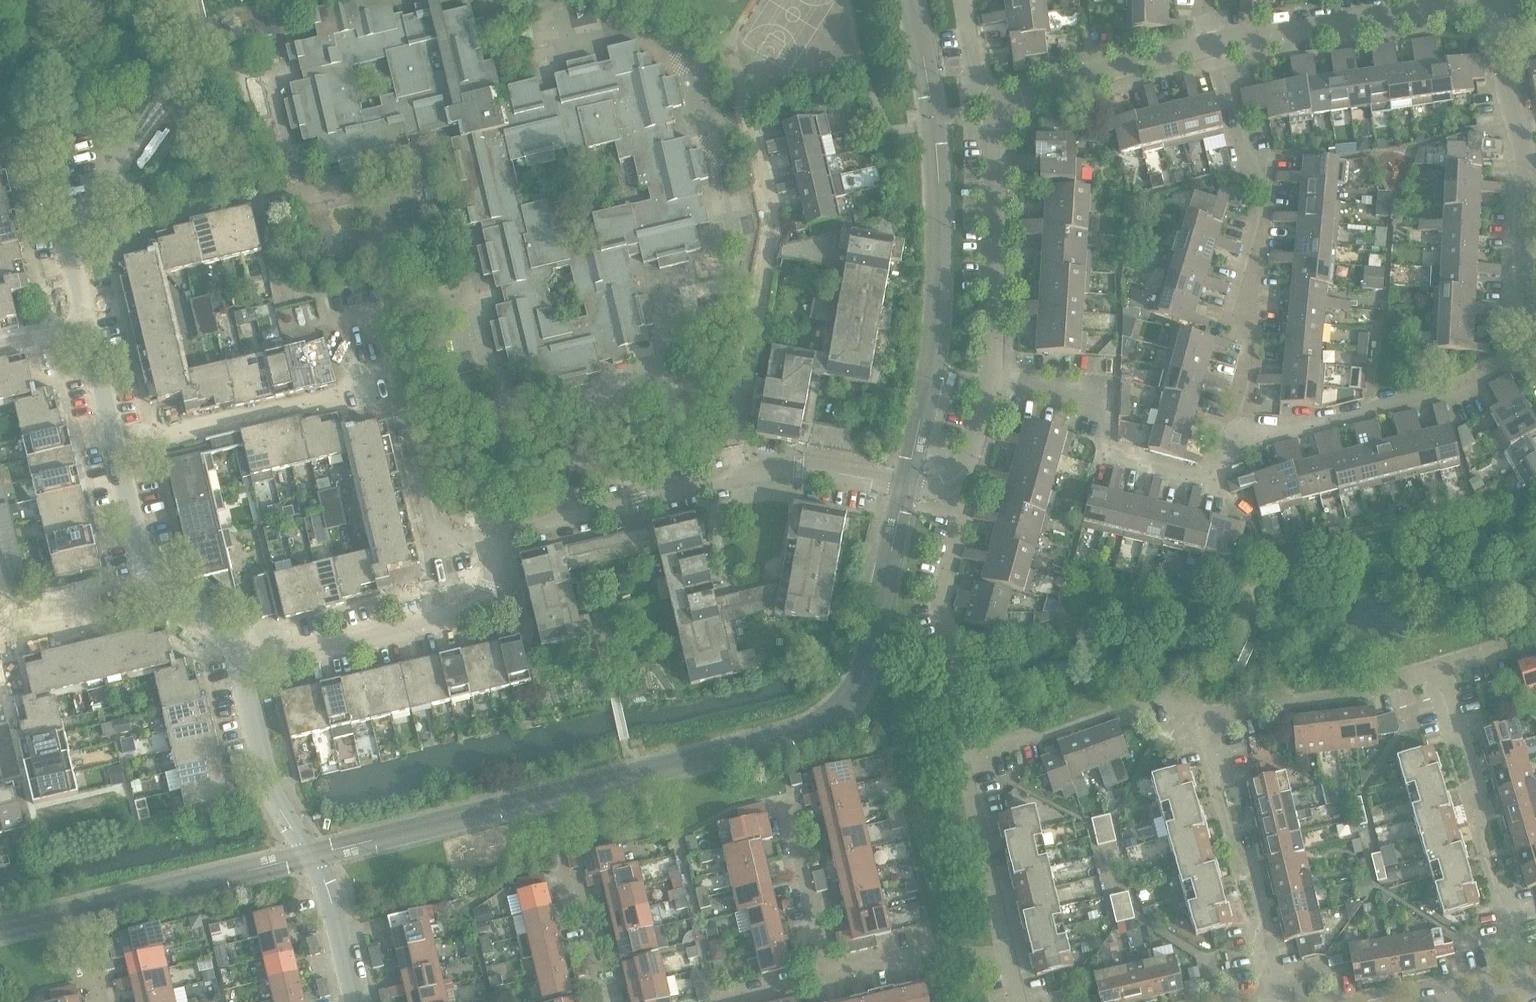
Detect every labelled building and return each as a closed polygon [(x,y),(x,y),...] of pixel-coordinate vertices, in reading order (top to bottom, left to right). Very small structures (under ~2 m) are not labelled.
[(290,62),(299,60),(302,74),(307,73),(309,81),(304,82),(290,85),(294,99),(284,101),(291,131),(301,128),(304,142),(318,139),(325,167),(339,164),(341,173),(350,171),(356,169),(354,160),(366,157),(369,166),(373,165),(386,162),(396,160),(398,159),(396,150),(410,147),(408,137),(406,133),(419,130),(420,134),(458,125),(461,138),(451,141),(455,154),(445,157),(452,186),(462,184),(468,211),(459,213),(462,228),(472,226),(481,224),(486,223),(488,231),(483,232),(486,246),(477,248),(484,277),(493,275),(496,289),(506,287),(508,295),(503,296),(505,305),(500,306),(496,307),(499,322),(490,324),(497,353),(506,351),(509,365),(530,360),(537,358),(544,386),(558,383),(560,392),(590,385),(587,376),(599,373),(601,372),(599,363),(598,358),(611,355),(612,360),(613,365),(628,361),(626,347),(648,342),(645,328),(655,325),(647,296),(638,298),(628,257),(641,254),(643,264),(657,260),(660,270),(689,263),(687,254),(701,250),(695,227),(709,223),(706,208),(696,211),(693,198),(703,196),(699,182),(709,179),(702,150),(692,152),(689,138),(674,142),(670,142),(666,125),(670,124),(675,123),(672,109),(682,107),(675,77),(665,80),(662,66),(653,68),(649,54),(640,56),(637,42),(607,49),(611,63),(598,66),(596,57),(566,64),(569,73),(560,75),(555,76),(557,86),(558,90),(549,93),(549,95),(541,97),(540,90),(537,81),(532,82),(508,87),(511,102),(498,105),(495,92),(500,91),(493,62),(484,64),(481,51),(490,49),(487,34),(483,20),(474,22),(471,8),(443,14),(439,0),(428,0),(428,3),(415,6),(417,16),(404,19),(403,14),(394,16),(390,0),(358,0),(303,13),(306,28),(316,26),(319,39),(297,44),(286,47),(290,62)] [(1007,13),(1007,18),(1047,13),(1045,0),(1005,0),(1007,13)] [(1128,9),(1168,9),(1168,0),(1128,0),(1128,9)] [(1240,14),(1251,14),(1251,2),(1274,1),(1274,0),(1240,0),(1240,14)] [(1168,23),(1168,9),(1128,9),(1128,30),(1184,29),(1184,22),(1168,23)] [(1045,35),(1050,34),(1047,13),(1007,18),(1007,13),(998,15),(999,24),(1008,23),(1010,38),(1044,34),(1045,35)] [(998,15),(983,17),(984,26),(999,24),(998,15)] [(1526,21),(1528,30),(1535,28),(1535,20),(1535,19),(1526,21)] [(531,24),(522,26),(526,46),(535,44),(531,24)] [(1044,34),(1010,38),(1015,72),(1026,70),(1025,58),(1047,55),(1045,35),(1044,34)] [(1435,38),(1423,40),(1432,103),(1453,100),(1453,95),(1451,95),(1447,61),(1438,62),(1435,38)] [(1411,42),(1415,65),(1406,67),(1412,106),(1432,103),(1423,40),(1411,42)] [(1382,46),(1391,104),(1390,104),(1391,112),(1392,112),(1391,109),(1412,106),(1406,67),(1398,68),(1394,44),(1382,46)] [(1371,47),(1374,71),(1366,72),(1370,107),(1371,107),(1372,115),(1391,112),(1390,104),(1391,104),(1382,46),(1371,47)] [(1354,50),(1342,52),(1350,110),(1370,107),(1366,72),(1357,74),(1354,50)] [(1342,52),(1330,53),(1334,77),(1325,78),(1330,113),(1350,110),(1342,52)] [(1330,113),(1325,78),(1317,79),(1313,56),(1302,57),(1310,116),(1311,115),(1330,113)] [(1480,56),(1447,61),(1451,95),(1453,95),(1473,92),(1471,82),(1483,80),(1480,56)] [(1290,118),(1289,119),(1289,124),(1312,120),(1311,115),(1310,116),(1302,57),(1290,59),(1293,83),(1285,84),(1290,118)] [(1527,68),(1535,100),(1535,66),(1527,68)] [(1189,102),(1174,106),(1183,145),(1224,135),(1215,96),(1198,100),(1193,77),(1184,79),(1189,102)] [(1285,84),(1264,87),(1265,99),(1267,111),(1269,121),(1289,119),(1290,118),(1285,84)] [(1153,86),(1144,88),(1147,103),(1157,101),(1159,109),(1154,110),(1163,149),(1183,145),(1174,106),(1166,107),(1164,98),(1156,100),(1153,86)] [(1241,90),(1242,102),(1265,99),(1264,87),(1241,90)] [(1265,99),(1242,102),(1244,114),(1267,111),(1265,99)] [(1134,115),(1142,149),(1141,149),(1142,154),(1163,149),(1154,110),(1159,109),(1157,101),(1147,103),(1149,111),(1134,115)] [(1042,121),(1041,126),(1061,126),(1061,114),(1042,121)] [(1134,115),(1101,123),(1104,135),(1116,132),(1121,154),(1141,149),(1142,149),(1134,115)] [(787,142),(777,145),(779,153),(789,150),(788,146),(821,138),(816,117),(783,125),(787,142)] [(1036,159),(1036,160),(1076,161),(1076,160),(1076,126),(1061,126),(1041,126),(1041,139),(1036,139),(1036,159)] [(854,133),(845,135),(849,151),(858,149),(854,133)] [(1422,134),(1416,135),(1417,145),(1424,142),(1422,134)] [(1447,145),(1446,167),(1481,168),(1482,154),(1501,155),(1502,142),(1482,141),(1483,135),(1471,134),(1459,136),(1445,141),(1446,142),(1447,145)] [(821,138),(788,146),(789,150),(793,166),(826,158),(821,138)] [(1367,139),(1355,141),(1356,153),(1369,151),(1367,139)] [(1384,140),(1376,141),(1378,150),(1386,149),(1384,140)] [(777,145),(767,147),(769,155),(779,153),(777,145)] [(1420,150),(1414,165),(1426,166),(1427,147),(1420,150)] [(799,190),(798,186),(831,178),(826,158),(793,166),(797,182),(787,184),(789,192),(799,190)] [(1041,172),(1040,182),(1080,183),(1081,160),(1076,160),(1076,161),(1036,160),(1036,159),(1017,159),(1017,172),(1041,172)] [(1336,184),(1346,185),(1348,163),(1304,159),(1302,175),(1302,180),(1336,184)] [(9,183),(6,172),(2,173),(0,165),(0,185),(9,183)] [(1480,189),(1480,194),(1489,194),(1489,185),(1480,184),(1481,168),(1446,167),(1445,187),(1480,189)] [(1182,172),(1174,174),(1177,184),(1184,182),(1182,172)] [(1278,173),(1277,182),(1292,184),(1293,174),(1278,173)] [(1292,184),(1301,185),(1300,200),(1335,203),(1335,202),(1336,184),(1302,180),(1302,175),(1293,174),(1292,184)] [(1161,175),(1149,178),(1152,190),(1164,187),(1161,175)] [(831,178),(798,186),(799,190),(803,206),(836,198),(831,178)] [(0,185),(0,206),(9,204),(7,195),(12,194),(9,183),(0,185)] [(787,184),(776,187),(778,195),(789,192),(787,184)] [(1489,185),(1489,194),(1504,195),(1504,185),(1489,185)] [(1445,187),(1444,208),(1479,210),(1480,194),(1480,189),(1445,187)] [(1044,222),(1044,230),(1087,232),(1088,213),(1093,213),(1095,191),(1047,188),(1044,222)] [(1188,214),(1222,224),(1231,192),(1220,189),(1216,201),(1194,194),(1188,214)] [(1378,196),(1377,207),(1391,209),(1392,206),(1386,192),(1383,192),(1378,196)] [(1363,196),(1362,204),(1371,206),(1373,198),(1363,196)] [(840,219),(841,219),(836,198),(803,206),(806,222),(795,224),(797,232),(809,229),(809,227),(840,219)] [(1340,203),(1335,202),(1335,203),(1300,200),(1298,216),(1298,220),(1338,224),(1340,203)] [(0,206),(0,227),(19,223),(16,211),(11,212),(9,204),(0,206)] [(251,207),(231,212),(241,257),(262,252),(251,207)] [(1377,207),(1376,216),(1389,217),(1391,209),(1377,207)] [(1443,223),(1443,229),(1478,231),(1479,210),(1444,208),(1443,223)] [(231,212),(211,217),(222,261),(241,257),(231,212)] [(1183,212),(1177,233),(1216,244),(1214,248),(1223,251),(1226,242),(1217,240),(1222,224),(1188,214),(1183,212)] [(1274,223),(1289,224),(1289,215),(1274,214),(1274,223)] [(1289,224),(1298,225),(1296,241),(1336,244),(1338,224),(1298,220),(1298,216),(1289,215),(1289,224)] [(211,217),(190,221),(191,226),(192,226),(202,266),(222,261),(211,217)] [(841,219),(840,219),(843,231),(853,229),(850,217),(841,219)] [(760,421),(757,438),(856,456),(861,432),(813,424),(822,377),(879,387),(892,314),(882,312),(891,261),(901,263),(904,243),(895,241),(890,220),(853,229),(843,231),(781,246),(778,259),(835,269),(830,302),(813,300),(810,320),(826,323),(820,356),(773,347),(767,383),(757,381),(750,419),(760,421)] [(1020,221),(1020,235),(1044,237),(1044,230),(1044,222),(1020,221)] [(1419,231),(1434,232),(1434,223),(1420,222),(1419,231)] [(19,244),(17,235),(21,234),(19,223),(0,227),(0,248),(19,244)] [(1443,232),(1442,249),(1477,251),(1478,231),(1443,229),(1443,223),(1434,223),(1434,232),(1443,232)] [(192,226),(191,226),(156,234),(166,275),(202,266),(192,226)] [(1044,237),(1041,270),(1090,273),(1091,252),(1086,252),(1087,232),(1044,230),(1044,237)] [(1177,233),(1172,252),(1210,263),(1214,248),(1216,244),(1177,233)] [(1295,257),(1294,261),(1334,265),(1336,244),(1296,241),(1295,257)] [(1226,242),(1223,251),(1237,255),(1240,246),(1226,242)] [(10,289),(0,291),(0,324),(17,320),(12,296),(30,292),(27,279),(19,244),(0,248),(0,286),(9,284),(10,289)] [(1442,249),(1441,267),(1476,269),(1476,266),(1477,251),(1442,249)] [(1172,252),(1166,272),(1204,283),(1203,288),(1211,290),(1214,281),(1205,279),(1210,263),(1172,252)] [(149,254),(149,255),(125,261),(158,403),(182,397),(187,416),(217,409),(207,369),(189,373),(194,394),(189,396),(156,253),(149,254)] [(1271,254),(1270,264),(1285,265),(1286,256),(1271,254)] [(1327,285),(1327,286),(1332,286),(1334,265),(1294,261),(1295,257),(1286,256),(1285,265),(1294,266),(1292,281),(1327,285)] [(1431,267),(1430,289),(1435,289),(1475,291),(1476,275),(1485,275),(1485,266),(1476,266),(1476,269),(1441,267),(1431,267)] [(1500,267),(1485,266),(1485,275),(1500,276),(1500,267)] [(1039,304),(1039,311),(1082,314),(1083,294),(1088,295),(1090,273),(1041,270),(1039,304)] [(1166,272),(1160,291),(1198,303),(1203,288),(1204,283),(1166,272)] [(1228,285),(1214,281),(1211,290),(1226,294),(1228,285)] [(1327,285),(1292,281),(1290,302),(1325,305),(1325,300),(1327,286),(1327,285)] [(1435,289),(1434,310),(1474,312),(1474,306),(1475,291),(1435,289)] [(1160,291),(1154,312),(1207,328),(1209,321),(1194,317),(1198,303),(1160,291)] [(220,295),(209,298),(212,310),(223,308),(220,295)] [(191,302),(195,319),(213,315),(212,310),(209,298),(191,302)] [(1290,302),(1288,322),(1323,325),(1324,310),(1333,310),(1334,301),(1325,300),(1325,305),(1290,302)] [(1334,301),(1333,310),(1348,312),(1349,303),(1334,301)] [(1015,302),(1014,317),(1038,318),(1039,311),(1039,304),(1015,302)] [(1139,310),(1123,306),(1123,315),(1137,319),(1139,310)] [(1434,310),(1433,330),(1473,332),(1474,316),(1483,316),(1483,307),(1474,306),(1474,312),(1434,310)] [(1483,307),(1483,316),(1498,317),(1498,308),(1483,307)] [(246,310),(234,313),(237,326),(249,323),(246,310)] [(1038,318),(1036,353),(1085,356),(1086,334),(1081,333),(1082,314),(1039,311),(1038,318)] [(213,315),(195,319),(199,337),(217,333),(213,315)] [(1288,322),(1286,342),(1321,346),(1323,325),(1288,322)] [(1123,327),(1122,337),(1130,339),(1133,330),(1123,327)] [(1230,344),(1212,339),(1176,330),(1171,350),(1209,361),(1213,347),(1228,351),(1230,344)] [(1472,346),(1473,332),(1433,330),(1432,351),(1488,354),(1488,347),(1472,346)] [(1360,334),(1359,349),(1368,350),(1369,335),(1360,334)] [(262,345),(265,355),(275,400),(296,395),(295,390),(294,390),(284,350),(282,340),(262,345)] [(325,340),(284,350),(294,390),(295,390),(296,395),(336,385),(325,340)] [(1286,342),(1285,362),(1319,365),(1321,346),(1286,342)] [(1359,349),(1357,364),(1366,365),(1368,350),(1359,349)] [(1204,381),(1203,385),(1211,387),(1214,378),(1205,376),(1209,361),(1171,350),(1165,370),(1204,381)] [(14,404),(23,440),(63,431),(63,430),(53,389),(36,393),(35,387),(34,387),(26,355),(0,361),(0,408),(14,404)] [(265,355),(245,360),(255,404),(275,400),(265,355)] [(225,364),(234,404),(233,405),(235,409),(255,404),(245,360),(225,364)] [(1283,378),(1283,383),(1322,387),(1324,365),(1319,365),(1285,362),(1283,378)] [(225,364),(207,369),(217,409),(233,405),(234,404),(225,364)] [(1351,368),(1349,389),(1364,390),(1366,370),(1351,368)] [(1165,370),(1160,391),(1165,392),(1165,391),(1199,400),(1203,385),(1204,381),(1165,370)] [(1509,374),(1498,380),(1510,400),(1520,395),(1509,374)] [(1259,376),(1258,385),(1273,387),(1274,377),(1259,376)] [(1274,377),(1273,387),(1282,388),(1281,404),(1320,408),(1322,387),(1283,383),(1283,378),(1274,377)] [(1228,382),(1214,378),(1211,387),(1226,391),(1228,382)] [(1488,386),(1499,406),(1510,400),(1498,380),(1488,386)] [(1120,402),(1129,403),(1130,388),(1120,387),(1120,402)] [(1165,392),(1160,411),(1193,420),(1199,400),(1165,391),(1165,392)] [(1499,406),(1490,411),(1499,429),(1500,430),(1530,413),(1520,395),(1510,400),(1499,406)] [(1120,402),(1119,417),(1129,417),(1129,403),(1120,402)] [(1432,406),(1438,430),(1430,432),(1440,470),(1460,465),(1445,403),(1432,406)] [(1416,410),(1404,413),(1420,475),(1440,470),(1430,432),(1421,434),(1416,410)] [(1160,411),(1154,430),(1188,439),(1193,420),(1160,411)] [(1393,416),(1398,439),(1390,442),(1400,480),(1420,475),(1404,413),(1393,416)] [(1535,434),(1535,420),(1534,421),(1530,413),(1500,430),(1499,429),(1495,432),(1506,452),(1510,449),(1510,448),(1535,434)] [(338,414),(303,423),(302,423),(311,463),(347,454),(338,414)] [(302,423),(303,423),(302,418),(281,423),(292,468),(311,463),(302,423)] [(1376,420),(1365,423),(1380,485),(1400,480),(1390,442),(1382,444),(1376,420)] [(1018,447),(1015,461),(1056,473),(1061,455),(1066,456),(1072,435),(1025,422),(1021,438),(998,432),(995,441),(1018,447)] [(281,423),(261,428),(272,472),(292,468),(281,423)] [(1359,449),(1351,451),(1360,490),(1380,485),(1365,423),(1353,426),(1359,449)] [(370,553),(353,557),(362,597),(392,590),(388,572),(412,566),(378,424),(354,430),(353,429),(346,430),(380,573),(376,574),(370,553)] [(1465,425),(1457,429),(1463,450),(1475,443),(1465,425)] [(63,431),(23,440),(28,460),(72,449),(67,428),(63,430),(63,431)] [(261,428),(240,433),(244,448),(245,454),(251,477),(272,472),(261,428)] [(1149,428),(1144,450),(1197,464),(1199,458),(1184,454),(1188,439),(1154,430),(1149,428)] [(1337,430),(1325,433),(1339,490),(1338,490),(1339,495),(1360,490),(1351,451),(1342,453),(1337,430)] [(240,433),(210,440),(214,455),(244,448),(240,433)] [(1314,436),(1319,459),(1311,461),(1320,495),(1338,490),(1339,490),(1325,433),(1314,436)] [(1503,453),(1513,470),(1535,457),(1535,434),(1510,448),(1510,449),(1506,452),(1503,453)] [(1297,440),(1286,443),(1300,500),(1301,500),(1320,495),(1311,461),(1303,463),(1297,440)] [(1302,505),(1301,500),(1300,500),(1286,443),(1274,446),(1280,469),(1271,471),(1280,505),(1279,505),(1280,510),(1302,505)] [(72,449),(28,460),(32,480),(77,469),(72,449)] [(211,454),(167,464),(176,504),(213,494),(209,473),(215,472),(211,454)] [(245,454),(236,456),(242,479),(251,477),(245,454)] [(1513,470),(1523,489),(1535,482),(1535,457),(1513,470)] [(1007,487),(1004,501),(1050,515),(1056,494),(1051,492),(1056,473),(1015,461),(1010,478),(987,471),(984,480),(1007,487)] [(77,469),(32,480),(37,500),(82,489),(77,469)] [(1114,469),(1110,484),(1119,486),(1123,471),(1114,469)] [(1271,471),(1228,482),(1231,493),(1254,488),(1259,510),(1279,505),(1280,505),(1271,471)] [(8,474),(1,476),(2,477),(4,487),(11,485),(8,474)] [(1478,476),(1471,480),(1472,484),(1474,491),(1484,486),(1478,476)] [(1153,479),(1150,493),(1159,495),(1162,481),(1153,479)] [(1092,489),(1083,527),(1103,532),(1113,494),(1117,495),(1119,486),(1110,484),(1108,492),(1092,489)] [(11,485),(4,487),(6,497),(14,494),(12,485),(11,485)] [(1189,503),(1199,505),(1202,490),(1193,488),(1189,503)] [(82,489),(37,500),(42,520),(87,509),(82,489)] [(1523,489),(1513,495),(1517,502),(1527,496),(1523,489)] [(319,495),(323,512),(341,508),(337,490),(319,495)] [(213,494),(176,504),(185,542),(223,533),(223,532),(218,512),(224,510),(220,492),(213,494)] [(1133,498),(1123,537),(1143,542),(1152,503),(1157,504),(1159,495),(1150,493),(1148,502),(1133,498)] [(1103,532),(1123,537),(1133,498),(1117,495),(1113,494),(1103,532)] [(0,498),(0,509),(9,507),(6,497),(0,498)] [(997,526),(992,543),(1034,555),(1039,534),(1044,535),(1050,515),(1004,501),(999,517),(976,510),(974,519),(997,526)] [(1152,503),(1143,542),(1163,547),(1172,508),(1157,504),(1152,503)] [(1172,508),(1163,547),(1183,551),(1192,512),(1196,513),(1199,505),(1189,503),(1187,511),(1172,508)] [(16,505),(9,507),(11,516),(19,514),(16,505)] [(280,506),(268,508),(271,520),(282,518),(280,506)] [(666,579),(656,581),(661,601),(670,599),(672,604),(673,610),(691,686),(759,670),(754,650),(738,654),(730,621),(766,613),(827,624),(847,515),(794,506),(781,584),(715,600),(714,595),(695,517),(521,558),(542,648),(594,635),(589,616),(579,618),(568,572),(659,550),(666,579)] [(0,509),(0,519),(11,516),(9,507),(0,509)] [(293,507),(283,509),(285,519),(295,516),(293,507)] [(341,508),(323,512),(323,515),(326,525),(327,530),(345,525),(341,508)] [(87,509),(42,520),(46,539),(91,529),(87,509)] [(1205,551),(1213,518),(1196,513),(1192,512),(1183,551),(1204,556),(1205,551)] [(323,515),(312,518),(314,527),(326,525),(323,515)] [(0,519),(0,530),(13,526),(11,516),(0,519)] [(1213,518),(1205,551),(1225,556),(1230,534),(1242,537),(1245,525),(1213,518)] [(0,530),(0,540),(16,536),(13,526),(0,530)] [(1339,528),(1329,530),(1331,537),(1340,535),(1339,528)] [(91,529),(46,539),(51,559),(96,549),(91,529)] [(211,578),(238,599),(227,551),(234,549),(229,531),(223,532),(223,533),(185,542),(190,561),(211,578)] [(0,540),(0,547),(1,550),(18,546),(16,536),(0,540)] [(1029,571),(1034,555),(992,543),(988,556),(965,550),(963,559),(986,565),(982,581),(1028,594),(1034,572),(1029,571)] [(18,546),(1,550),(3,560),(21,556),(18,546)] [(96,549),(51,559),(56,580),(101,570),(96,549)] [(21,556),(3,560),(6,570),(23,566),(21,556)] [(353,557),(335,561),(344,601),(345,601),(362,597),(353,557)] [(335,561),(315,566),(325,611),(346,606),(345,601),(344,601),(335,561)] [(23,566),(6,570),(8,580),(25,576),(23,566)] [(315,566),(295,571),(306,615),(325,611),(315,566)] [(295,571),(274,575),(285,620),(306,615),(295,571)] [(255,584),(254,585),(262,619),(278,616),(268,575),(258,577),(258,578),(259,578),(259,581),(257,584),(255,585),(255,584)] [(25,576),(8,580),(11,591),(28,587),(25,576)] [(976,584),(971,604),(1006,613),(1011,594),(976,584)] [(960,592),(955,608),(963,610),(968,594),(960,592)] [(971,604),(966,623),(1000,633),(1006,613),(971,604)] [(23,659),(32,697),(14,702),(24,742),(24,744),(64,734),(56,698),(154,675),(162,711),(203,702),(202,700),(193,660),(175,664),(174,658),(173,658),(165,626),(23,659)] [(500,643),(511,688),(531,683),(521,638),(500,643)] [(500,643),(480,648),(491,693),(511,688),(500,643)] [(480,648),(460,652),(471,697),(491,693),(480,648)] [(460,652),(440,657),(451,702),(471,697),(460,652)] [(440,657),(421,662),(431,707),(451,702),(440,657)] [(1532,661),(1531,658),(1516,663),(1529,701),(1535,699),(1535,660),(1532,661)] [(421,662),(400,667),(411,712),(431,707),(421,662)] [(400,667),(380,672),(391,716),(411,712),(400,667)] [(380,672),(360,676),(371,721),(391,716),(380,672)] [(360,676),(340,681),(351,726),(371,721),(360,676)] [(340,681),(321,686),(331,731),(351,726),(340,681)] [(321,686),(301,690),(311,735),(331,731),(321,686)] [(301,690),(280,695),(291,740),(311,735),(301,690)] [(202,700),(203,702),(162,711),(167,731),(212,720),(207,699),(202,700)] [(1378,747),(1377,737),(1396,734),(1399,730),(1394,713),(1375,719),(1374,710),(1367,711),(1367,707),(1353,709),(1357,749),(1378,747)] [(1353,709),(1338,710),(1339,714),(1333,715),(1337,751),(1357,749),(1353,709)] [(1337,751),(1333,715),(1327,715),(1327,712),(1312,713),(1317,754),(1337,751)] [(1298,719),(1292,720),(1296,756),(1317,754),(1312,713),(1298,715),(1298,719)] [(125,719),(112,721),(113,723),(116,735),(118,734),(128,732),(125,719)] [(212,720),(167,731),(172,751),(217,740),(212,720)] [(1482,738),(1479,739),(1483,753),(1522,741),(1516,721),(1480,732),(1482,738)] [(1121,760),(1129,757),(1117,722),(1097,729),(1117,785),(1129,781),(1121,760)] [(113,723),(101,725),(104,738),(113,735),(116,735),(113,723)] [(1097,729),(1077,736),(1090,771),(1098,768),(1105,789),(1117,785),(1097,729)] [(24,742),(19,744),(24,764),(69,754),(64,734),(24,744),(24,742)] [(1089,795),(1081,774),(1090,771),(1077,736),(1057,743),(1060,752),(1076,795),(1077,800),(1089,795)] [(217,740),(172,751),(177,770),(221,760),(217,740)] [(1522,741),(1483,753),(1487,767),(1490,766),(1492,771),(1528,761),(1522,741)] [(1403,780),(1438,770),(1442,769),(1437,754),(1434,755),(1432,748),(1396,759),(1403,780)] [(1076,795),(1060,752),(1041,759),(1053,794),(1062,791),(1064,799),(1076,795)] [(69,754),(24,764),(29,784),(74,774),(69,754)] [(221,760),(177,770),(181,790),(226,780),(221,760)] [(1494,777),(1490,778),(1495,792),(1533,781),(1528,761),(1492,771),(1494,777)] [(851,763),(813,772),(818,793),(818,794),(856,785),(851,763)] [(1251,788),(1248,789),(1251,803),(1290,794),(1286,773),(1268,777),(1264,764),(1255,766),(1258,780),(1250,781),(1251,788)] [(121,767),(109,769),(113,786),(125,784),(121,767)] [(305,767),(298,769),(301,783),(315,780),(314,772),(305,767)] [(1187,768),(1151,778),(1157,799),(1193,789),(1196,788),(1192,773),(1188,774),(1187,768)] [(889,769),(881,770),(882,779),(891,777),(889,769)] [(1403,780),(1414,818),(1453,807),(1449,793),(1445,794),(1438,770),(1403,780)] [(1372,774),(1360,771),(1362,788),(1372,774)] [(74,774),(29,784),(34,805),(78,795),(74,774)] [(800,775),(789,777),(792,787),(803,785),(800,775)] [(139,780),(130,783),(132,794),(141,792),(139,780)] [(226,780),(181,790),(186,811),(231,800),(226,780)] [(1495,792),(1499,806),(1502,805),(1504,811),(1535,801),(1535,789),(1533,781),(1495,792)] [(1,787),(2,791),(0,792),(0,820),(3,834),(24,829),(14,784),(1,787)] [(818,793),(803,797),(805,807),(820,804),(823,815),(861,806),(856,785),(818,794),(818,793)] [(1339,798),(1322,786),(1327,806),(1340,803),(1339,798)] [(1157,799),(1168,837),(1207,826),(1203,812),(1200,813),(1193,789),(1157,799)] [(1290,794),(1251,803),(1254,817),(1258,816),(1259,822),(1295,813),(1290,794)] [(1361,798),(1352,800),(1356,820),(1358,827),(1367,825),(1361,798)] [(1502,817),(1506,831),(1535,822),(1535,801),(1504,811),(1506,816),(1502,817)] [(737,811),(740,823),(729,825),(734,846),(735,847),(761,841),(761,842),(773,839),(767,816),(764,805),(737,811)] [(861,806),(823,815),(828,836),(866,827),(861,806)] [(1455,827),(1453,822),(1457,821),(1453,807),(1414,818),(1420,838),(1455,827)] [(1004,838),(1040,830),(1035,808),(999,817),(1001,823),(997,824),(1001,839),(1004,838)] [(148,809),(137,812),(139,822),(151,820),(148,809)] [(898,809),(888,812),(890,821),(901,819),(898,809)] [(1259,822),(1261,828),(1257,829),(1260,843),(1300,833),(1295,813),(1259,822)] [(1110,815),(1091,820),(1098,847),(1116,842),(1110,815)] [(901,819),(890,821),(892,831),(903,828),(901,819)] [(1356,820),(1348,822),(1351,834),(1359,832),(1358,827),(1356,820)] [(1506,831),(1510,845),(1514,844),(1515,850),(1535,844),(1535,822),(1506,831)] [(1207,841),(1211,840),(1207,826),(1168,837),(1173,857),(1209,847),(1207,841)] [(866,827),(828,836),(833,857),(871,848),(866,827)] [(1455,827),(1420,838),(1426,857),(1464,846),(1460,832),(1457,833),(1455,827)] [(1007,864),(1010,878),(1049,868),(1040,830),(1004,838),(1010,863),(1007,864)] [(1300,833),(1260,843),(1264,857),(1267,856),(1269,862),(1305,853),(1300,833)] [(1360,840),(1352,842),(1355,854),(1363,852),(1360,840)] [(766,862),(761,842),(761,841),(735,847),(734,846),(723,849),(728,871),(766,862)] [(1514,857),(1518,870),(1535,865),(1535,844),(1515,850),(1517,855),(1514,857)] [(622,846),(569,859),(572,869),(586,866),(589,877),(627,868),(627,867),(622,846)] [(1468,860),(1464,846),(1426,857),(1437,895),(1472,885),(1465,861),(1468,860)] [(1209,847),(1173,857),(1179,877),(1218,866),(1214,852),(1211,853),(1209,847)] [(871,848),(833,857),(838,878),(876,869),(871,848)] [(710,852),(699,854),(702,864),(713,862),(710,852)] [(1269,862),(1270,868),(1266,868),(1270,882),(1309,873),(1305,853),(1269,862)] [(1371,856),(1374,869),(1384,867),(1381,853),(1371,856)] [(1365,860),(1357,862),(1359,870),(1367,868),(1365,860)] [(766,862),(728,871),(733,892),(771,883),(766,862)] [(589,877),(586,878),(588,888),(603,884),(606,895),(643,886),(638,864),(627,867),(627,868),(589,877)] [(1518,870),(1522,884),(1525,883),(1527,890),(1535,887),(1535,865),(1518,870)] [(678,866),(668,869),(670,880),(680,878),(678,866)] [(1222,880),(1218,866),(1179,877),(1190,915),(1225,905),(1218,881),(1222,880)] [(1387,880),(1384,867),(1374,869),(1378,882),(1387,880)] [(1049,868),(1010,878),(1013,892),(1017,891),(1018,897),(1054,888),(1049,868)] [(1395,868),(1386,870),(1389,880),(1397,878),(1395,868)] [(876,869),(838,878),(843,899),(881,890),(876,869)] [(823,871),(812,874),(815,884),(825,881),(823,871)] [(1309,873),(1270,882),(1273,896),(1277,896),(1278,901),(1314,893),(1309,873)] [(517,881),(519,893),(517,893),(522,915),(552,908),(544,875),(517,881)] [(1371,879),(1355,883),(1359,898),(1367,896),(1373,888),(1371,879)] [(825,881),(815,884),(817,893),(828,891),(825,881)] [(916,882),(905,884),(907,894),(918,892),(916,882)] [(771,883),(733,892),(738,914),(746,912),(776,904),(771,883)] [(1476,884),(1472,885),(1437,895),(1443,917),(1479,906),(1477,900),(1480,899),(1476,884)] [(643,886),(606,895),(611,916),(648,907),(643,886)] [(706,888),(696,890),(698,900),(709,898),(706,888)] [(1018,897),(1020,903),(1016,903),(1019,917),(1059,908),(1054,888),(1018,897)] [(683,889),(672,892),(674,901),(685,899),(683,889)] [(881,890),(843,899),(848,920),(886,911),(881,890)] [(1392,898),(1381,891),(1383,906),(1392,898)] [(1116,924),(1135,920),(1128,893),(1110,897),(1116,924)] [(1314,893),(1278,901),(1279,907),(1276,908),(1279,922),(1319,913),(1314,893)] [(709,898),(698,900),(700,910),(711,907),(709,898)] [(685,899),(674,901),(677,911),(688,909),(685,899)] [(791,900),(781,902),(783,911),(794,909),(791,900)] [(1360,903),(1346,906),(1350,922),(1360,906),(1360,903)] [(776,904),(746,912),(751,932),(781,925),(776,904)] [(1225,905),(1190,915),(1196,936),(1231,926),(1229,920),(1233,919),(1229,904),(1225,905)] [(431,907),(388,918),(396,953),(434,944),(429,923),(435,922),(431,907)] [(648,907),(611,916),(616,938),(653,929),(648,907)] [(552,908),(522,915),(523,916),(513,918),(518,938),(557,928),(552,908)] [(1059,908),(1019,917),(1023,931),(1026,931),(1032,955),(1068,947),(1059,908)] [(283,909),(254,916),(243,919),(248,941),(259,938),(288,931),(283,909)] [(485,910),(473,912),(476,925),(488,922),(485,910)] [(848,920),(851,931),(836,935),(838,944),(875,936),(875,937),(891,933),(886,911),(848,920)] [(1098,912),(1087,914),(1089,921),(1099,918),(1098,912)] [(1319,913),(1279,922),(1283,936),(1286,935),(1288,942),(1295,940),(1300,959),(1316,956),(1314,948),(1321,946),(1320,938),(1319,934),(1324,933),(1319,913)] [(201,916),(189,919),(191,931),(204,928),(201,916)] [(1134,922),(1127,924),(1129,934),(1137,932),(1134,922)] [(713,923),(704,926),(707,937),(716,935),(713,923)] [(219,924),(209,927),(211,935),(221,933),(219,924)] [(486,924),(476,926),(479,935),(488,933),(486,924)] [(781,925),(751,932),(756,953),(786,946),(781,925)] [(1124,925),(1116,927),(1119,938),(1127,936),(1124,925)] [(158,926),(120,935),(125,958),(163,949),(158,926)] [(518,938),(523,960),(533,958),(562,951),(557,928),(518,938)] [(618,949),(604,952),(606,963),(659,951),(653,929),(616,938),(618,949)] [(1223,930),(1213,933),(1217,949),(1227,946),(1223,930)] [(1430,932),(1409,935),(1416,975),(1431,973),(1430,969),(1437,968),(1433,948),(1443,945),(1440,930),(1430,932)] [(288,931),(259,938),(264,959),(293,952),(288,931)] [(1409,935),(1389,939),(1396,975),(1402,974),(1402,978),(1416,975),(1409,935)] [(490,936),(479,938),(481,947),(492,945),(490,936)] [(875,936),(838,944),(841,956),(877,947),(875,937),(875,936)] [(317,937),(306,940),(309,949),(319,946),(317,937)] [(1390,977),(1396,975),(1389,939),(1369,943),(1376,983),(1390,980),(1390,977)] [(1094,975),(1100,1001),(1122,1001),(1111,955),(1110,954),(1108,944),(1107,941),(1106,940),(1097,956),(1103,960),(1106,972),(1094,975)] [(1116,942),(1108,944),(1110,954),(1119,952),(1116,942)] [(475,943),(465,945),(468,959),(478,956),(475,943)] [(1090,943),(1081,945),(1083,953),(1092,951),(1090,943)] [(1369,943),(1348,946),(1355,983),(1361,982),(1362,985),(1376,983),(1369,943)] [(434,944),(396,953),(401,974),(439,965),(434,944)] [(492,945),(481,947),(484,956),(494,954),(492,945)] [(224,946),(214,949),(219,970),(229,967),(224,946)] [(319,946),(309,949),(311,957),(321,955),(319,946)] [(786,946),(756,953),(762,975),(791,968),(786,946)] [(380,947),(369,950),(371,960),(382,957),(380,947)] [(1068,947),(1032,955),(1029,956),(1032,971),(1036,970),(1037,977),(1073,968),(1068,947)] [(697,948),(686,950),(688,960),(699,958),(697,948)] [(163,949),(125,958),(130,978),(168,969),(163,949)] [(111,951),(100,953),(102,963),(113,961),(111,951)] [(562,951),(533,958),(537,978),(567,971),(562,951)] [(293,952),(264,959),(269,980),(298,973),(293,952)] [(1111,955),(1122,1001),(1143,1001),(1134,965),(1123,968),(1119,953),(1111,955)] [(660,956),(622,965),(628,987),(665,978),(660,956)] [(1174,956),(1154,960),(1162,996),(1168,995),(1169,998),(1184,995),(1174,956)] [(382,957),(371,960),(373,969),(384,967),(382,957)] [(581,959),(571,961),(573,970),(583,967),(581,959)] [(1134,965),(1143,1001),(1154,1001),(1158,1001),(1157,998),(1162,996),(1154,960),(1134,965)] [(113,961),(102,963),(104,973),(115,970),(113,961)] [(724,961),(713,963),(715,972),(726,969),(724,961)] [(439,965),(401,974),(404,986),(390,989),(392,999),(406,996),(444,987),(439,965)] [(583,967),(573,970),(575,979),(585,976),(583,967)] [(130,978),(115,982),(118,992),(133,988),(135,999),(173,990),(168,969),(130,978)] [(726,969),(715,972),(717,981),(728,978),(726,969)] [(213,971),(202,973),(204,982),(215,979),(213,971)] [(567,971),(537,978),(543,1000),(572,993),(567,971)] [(298,973),(269,980),(274,1001),(303,994),(298,973)] [(881,992),(883,1001),(934,1001),(928,980),(908,985),(906,975),(893,978),(896,988),(881,992)] [(501,976),(489,979),(492,989),(504,986),(501,976)] [(628,987),(631,1001),(660,1001),(670,999),(665,978),(628,987)] [(327,979),(316,982),(319,991),(329,988),(327,979)] [(705,981),(694,984),(696,993),(707,991),(705,981)] [(881,992),(866,995),(864,985),(851,988),(854,998),(839,1001),(838,1001),(883,1001),(881,992)] [(76,986),(49,993),(51,1001),(80,1001),(76,986)] [(181,1001),(190,1001),(186,987),(177,989),(181,1001)] [(406,996),(408,1001),(448,1001),(444,987),(406,996)] [(329,988),(319,991),(321,999),(331,997),(329,988)] [(390,989),(379,992),(381,1001),(392,999),(390,989)] [(173,990),(135,999),(136,1001),(176,1001),(173,990)] [(696,993),(698,1001),(703,1001),(709,1000),(707,991),(696,993)]
